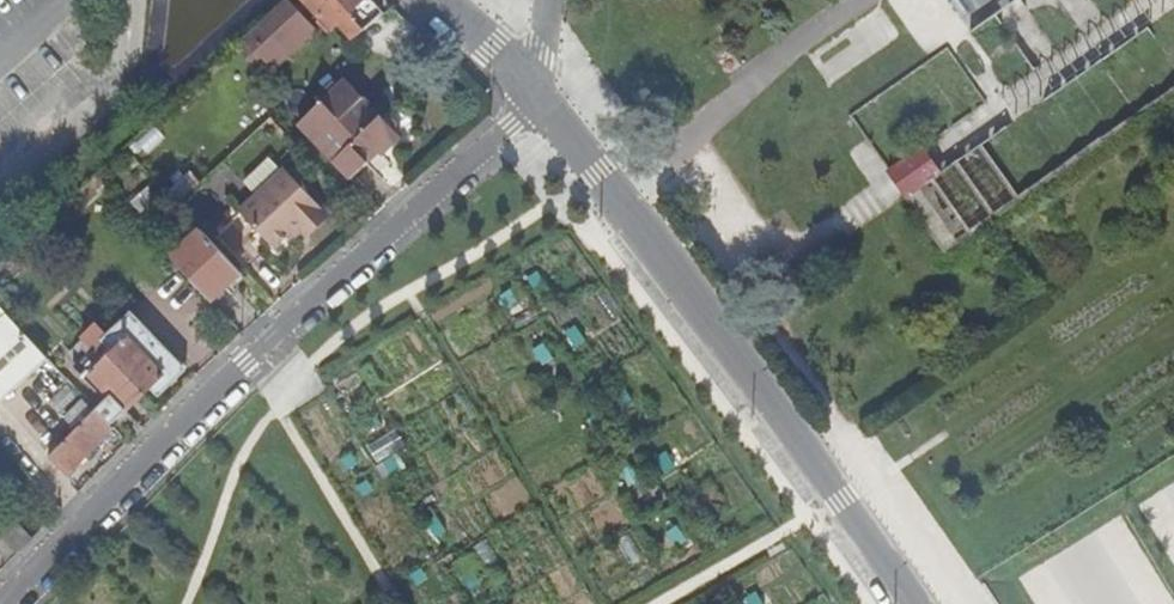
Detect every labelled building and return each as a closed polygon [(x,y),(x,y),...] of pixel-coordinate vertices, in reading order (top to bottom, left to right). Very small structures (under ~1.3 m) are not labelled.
[(318,32),(289,0),(238,47),(251,61),(258,54),(275,73),(318,32)] [(373,0),(303,0),(324,21),(333,31),(341,23),(357,39),(364,32),(380,17),(385,12),(373,0)] [(333,31),(324,21),(320,25),(329,34),(333,31)] [(347,80),(298,124),(349,180),(379,152),(383,156),(402,139),(398,134),(402,131),(402,123),(394,114),(388,114),(383,118),(347,80)] [(1019,198),(979,144),(954,161),(993,217),(1019,198)] [(922,147),(887,171),(905,195),(940,171),(922,147)] [(308,233),(327,215),(286,172),(284,175),(272,161),(246,184),(258,198),(241,212),(276,249),(297,230),(302,226),(308,233)] [(993,217),(954,161),(940,171),(929,178),(968,234),(983,224),(993,217)] [(968,234),(929,178),(905,195),(944,251),(968,234)] [(148,188),(132,202),(140,211),(156,198),(148,188)] [(308,233),(302,226),(297,230),(303,237),(308,233)] [(243,273),(201,228),(171,259),(212,301),(243,273)] [(0,310),(0,404),(48,361),(0,310)] [(101,341),(114,355),(94,375),(112,396),(104,403),(95,411),(109,425),(115,419),(124,410),(148,388),(157,398),(186,371),(131,312),(101,341)] [(114,355),(101,341),(72,368),(104,403),(112,396),(94,375),(114,355)] [(109,425),(95,411),(94,409),(48,457),(66,474),(111,427),(109,425)] [(124,411),(115,419),(133,439),(142,429),(124,411)] [(13,517),(0,529),(0,536),(18,555),(34,539),(13,517)]
